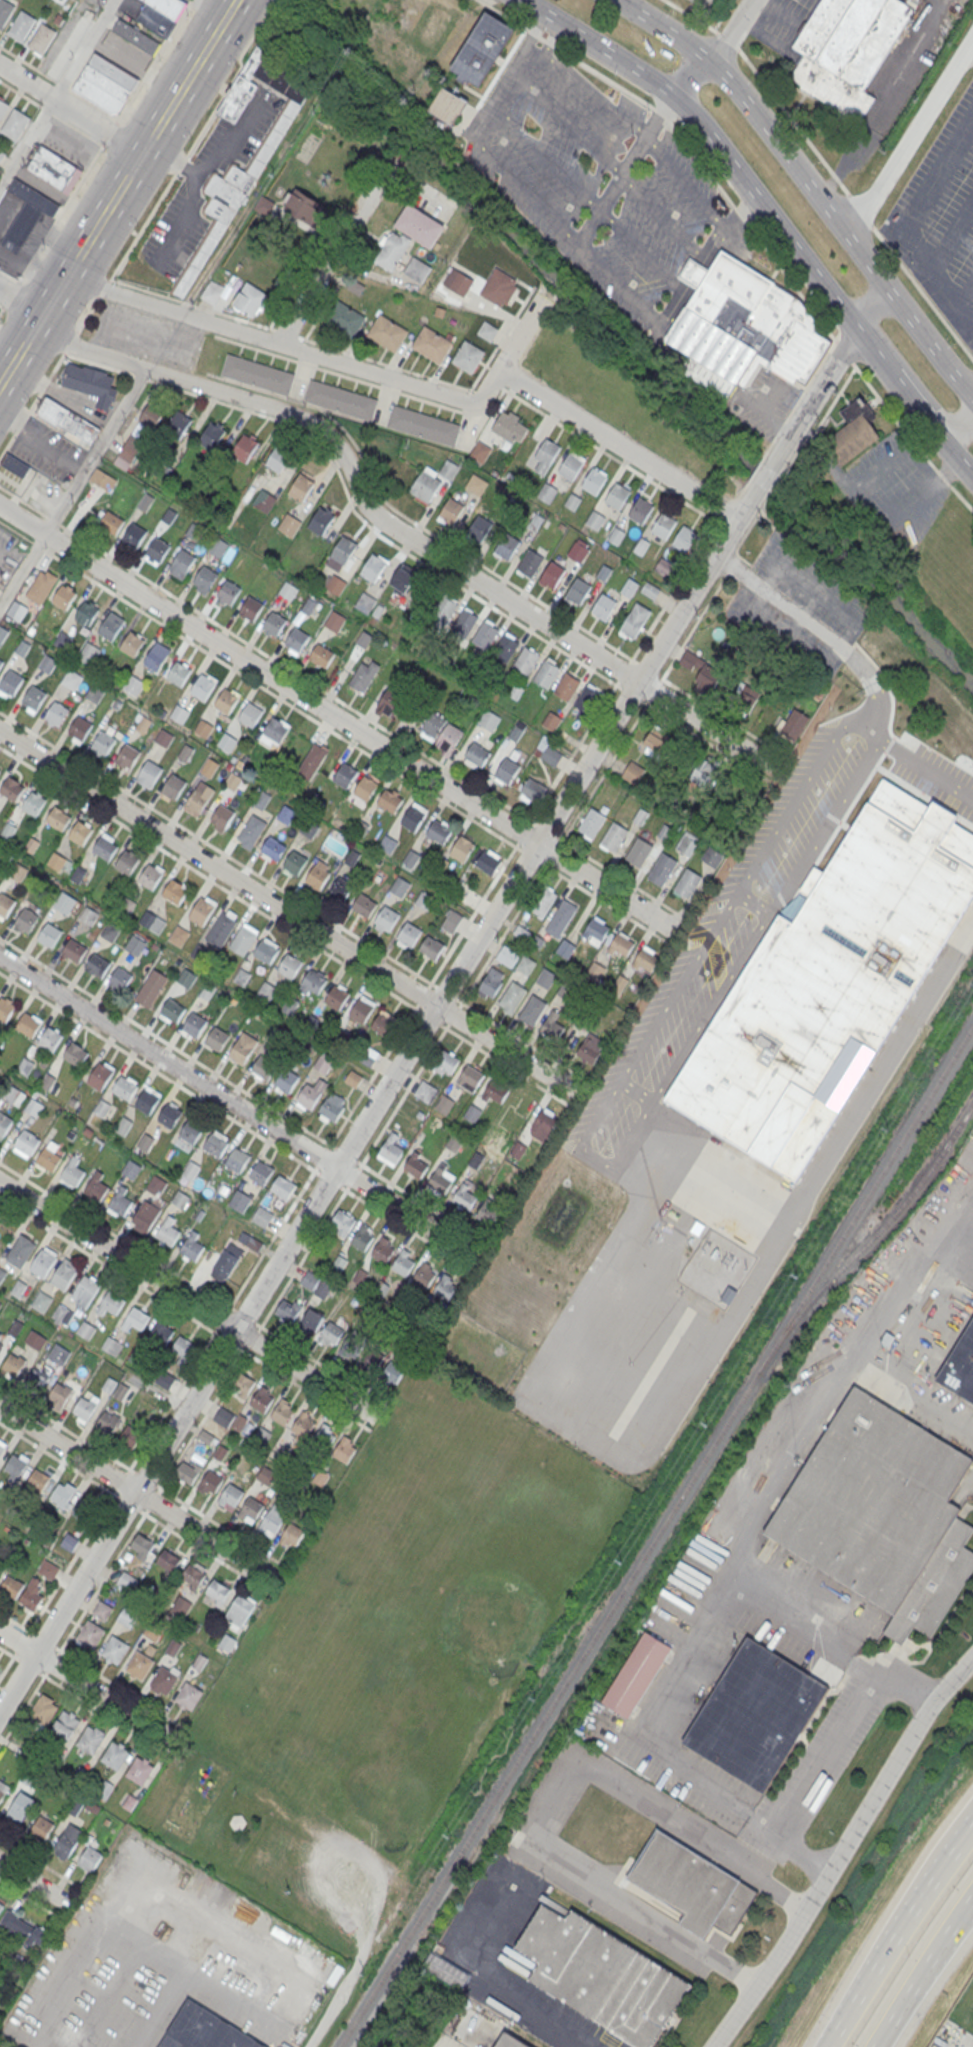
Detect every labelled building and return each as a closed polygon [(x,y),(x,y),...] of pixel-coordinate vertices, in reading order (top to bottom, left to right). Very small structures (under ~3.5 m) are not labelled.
[(1,29),(0,28),(0,0),(6,0),(15,6),(1,29)] [(146,3),(141,0),(184,0),(187,2),(165,37),(155,55),(112,30),(119,18),(120,18),(124,13),(136,19),(146,3)] [(793,46),(821,0),(902,0),(915,8),(864,90),(875,97),(860,121),(789,80),(805,54),(793,46)] [(22,9),(36,18),(22,42),(7,33),(22,9)] [(484,86),(518,29),(487,10),(452,69),(461,75),(458,79),(469,86),(472,81),(480,86),(484,86)] [(42,22),(57,31),(43,55),(27,46),(42,22)] [(71,89),(94,52),(140,80),(119,113),(111,114),(71,89)] [(313,84),(260,52),(222,113),(240,124),(265,84),(292,101),(247,173),(232,163),(223,177),(213,170),(201,189),(208,194),(198,210),(206,215),(161,288),(182,295),(313,84)] [(452,123),(459,111),(461,113),(468,101),(444,87),(430,110),(452,123)] [(11,105),(4,101),(6,98),(0,95),(0,122),(11,105)] [(14,107),(0,131),(16,140),(30,117),(14,107)] [(68,195),(83,170),(41,144),(26,169),(68,195)] [(14,176),(61,206),(53,217),(42,211),(17,253),(0,243),(26,201),(6,188),(14,176)] [(318,228),(330,207),(294,187),(282,208),(318,228)] [(409,202),(446,225),(432,249),(394,225),(409,202)] [(411,239),(390,229),(373,262),(394,273),(411,239)] [(805,379),(828,342),(813,333),(819,324),(800,300),(723,252),(711,271),(704,267),(690,259),(680,275),(693,283),(698,287),(665,341),(690,356),(682,370),(726,397),(737,379),(744,383),(759,358),(793,379),(796,374),(805,379)] [(414,256),(404,272),(423,284),(433,267),(414,256)] [(453,267),(443,283),(465,296),(474,279),(453,267)] [(496,267),(518,279),(514,284),(519,286),(508,305),(503,302),(501,306),(479,294),(496,267)] [(225,287),(210,279),(201,297),(215,305),(225,287)] [(268,294),(247,281),(232,304),(254,318),(268,294)] [(339,301),(326,323),(354,341),(367,319),(339,301)] [(382,315),(368,337),(396,355),(410,333),(382,315)] [(485,319),(476,333),(490,341),(499,328),(485,319)] [(426,327),(412,349),(440,366),(454,344),(426,327)] [(466,341),(452,364),(472,376),(486,354),(466,341)] [(228,355),(296,376),(289,398),(221,377),(228,355)] [(68,362),(61,384),(98,397),(95,406),(108,410),(111,400),(114,401),(118,388),(112,386),(114,376),(68,362)] [(311,380),(380,401),(373,423),(304,402),(311,380)] [(101,430),(48,397),(39,413),(40,418),(58,428),(59,426),(91,446),(101,430)] [(138,421),(151,399),(166,408),(152,430),(138,421)] [(841,412),(849,425),(822,442),(837,468),(886,438),(862,399),(841,412)] [(387,427),(394,406),(461,427),(455,448),(387,427)] [(164,431),(178,410),(192,419),(179,441),(164,431)] [(504,413),(492,431),(514,445),(516,441),(520,444),(530,429),(519,423),(521,419),(512,412),(509,416),(504,413)] [(197,442),(211,421),(225,430),(212,451),(197,442)] [(231,454),(244,433),(259,442),(245,464),(231,454)] [(114,464),(131,435),(144,442),(127,472),(114,464)] [(547,439),(562,449),(544,477),(535,471),(540,462),(535,458),(547,439)] [(492,448),(478,440),(469,456),(483,464),(492,448)] [(265,464),(278,443),(293,452),(280,473),(265,464)] [(23,480),(31,466),(8,451),(0,464),(0,465),(23,480)] [(570,454),(558,474),(572,483),(584,463),(570,454)] [(429,504),(444,477),(451,481),(460,465),(446,458),(438,473),(424,465),(408,493),(429,504)] [(88,480),(110,492),(117,480),(95,467),(88,480)] [(594,469),(582,488),(596,497),(608,478),(594,469)] [(287,494),(300,472),(315,481),(301,503),(287,494)] [(550,504),(558,489),(544,481),(535,496),(550,504)] [(617,483),(605,503),(619,512),(631,492),(617,483)] [(252,505),(262,490),(277,500),(268,515),(252,505)] [(467,505),(450,496),(438,518),(454,527),(467,505)] [(640,498),(628,517),(643,526),(655,507),(640,498)] [(307,527),(320,506),(335,515),(322,536),(307,527)] [(95,524),(117,535),(125,519),(103,508),(95,524)] [(585,523),(599,531),(607,517),(593,509),(585,523)] [(664,513),(652,533),(666,541),(678,522),(664,513)] [(278,531),(288,515),(301,524),(292,539),(278,531)] [(136,549),(147,531),(133,522),(122,539),(136,549)] [(185,536),(193,524),(205,531),(197,543),(185,536)] [(483,535),(471,526),(462,537),(475,546),(483,535)] [(685,526),(672,546),(687,555),(699,535),(685,526)] [(506,533),(494,552),(509,561),(521,542),(506,533)] [(329,556),(343,535),(357,544),(344,565),(329,556)] [(142,558),(156,536),(170,546),(157,567),(142,558)] [(206,552),(216,537),(230,545),(220,561),(206,552)] [(589,548),(575,541),(567,557),(580,564),(589,548)] [(168,569),(181,548),(196,557),(182,578),(168,569)] [(530,550),(517,570),(532,578),(544,559),(530,550)] [(359,574),(373,553),(387,562),(374,583),(359,574)] [(668,576),(675,564),(661,557),(655,569),(668,576)] [(552,562),(539,582),(554,591),(566,571),(552,562)] [(193,582),(203,565),(218,574),(207,591),(193,582)] [(391,586),(404,565),(419,574),(405,595),(391,586)] [(56,579),(41,570),(25,596),(41,605),(56,579)] [(324,591),(334,575),(348,584),(338,599),(324,591)] [(216,596),(227,579),(242,588),(231,605),(216,596)] [(577,579),(565,598),(580,607),(592,588),(577,579)] [(279,594),(286,582),(299,590),(292,602),(279,594)] [(51,601),(62,584),(76,593),(66,610),(51,601)] [(354,608),(363,592),(377,601),(367,617),(354,608)] [(603,594),(591,614),(605,623),(617,603),(603,594)] [(239,613),(249,596),(264,605),(253,622),(239,613)] [(430,619),(443,597),(458,606),(445,628),(430,619)] [(19,622),(28,608),(15,599),(6,614),(19,622)] [(75,617),(85,600),(100,609),(89,626),(75,617)] [(618,632),(633,641),(652,611),(637,601),(618,632)] [(262,627),(272,610),(287,619),(276,637),(262,627)] [(451,631),(464,610),(478,619),(465,640),(451,631)] [(324,627),(333,611),(347,620),(337,635),(324,627)] [(97,632),(108,615),(122,624),(112,641),(97,632)] [(472,641),(485,620),(500,629),(487,650),(472,641)] [(9,630),(0,625),(0,644),(1,645),(9,630)] [(284,644),(295,626),(310,635),(299,653),(284,644)] [(120,648),(130,631),(145,639),(134,657),(120,648)] [(492,655),(505,633),(520,643),(506,664),(492,655)] [(77,657),(91,665),(100,649),(87,641),(77,657)] [(143,663),(157,641),(171,650),(158,672),(143,663)] [(336,653),(318,642),(308,659),(327,669),(336,653)] [(512,667),(526,645),(540,655),(527,676),(512,667)] [(693,686),(711,696),(725,671),(687,649),(679,663),(699,675),(693,686)] [(533,680),(547,658),(561,667),(548,689),(533,680)] [(167,678),(177,661),(192,670),(181,687),(167,678)] [(349,685),(362,664),(369,668),(373,663),(381,668),(364,695),(349,685)] [(84,676),(69,667),(59,682),(74,691),(84,676)] [(5,698),(0,694),(0,684),(10,668),(24,677),(12,696),(8,694),(5,698)] [(552,692),(566,670),(580,680),(567,701),(552,692)] [(122,687),(137,696),(145,682),(130,673),(122,687)] [(190,691),(200,674),(215,683),(204,700),(190,691)] [(573,707),(587,715),(601,690),(587,682),(573,707)] [(750,714),(761,692),(740,682),(729,704),(750,714)] [(22,701),(33,684),(47,693),(36,710),(22,701)] [(85,696),(97,703),(104,690),(92,684),(85,696)] [(392,718),(407,696),(391,686),(377,708),(392,718)] [(214,705),(225,688),(239,697),(229,714),(214,705)] [(45,717),(55,700),(70,709),(59,726),(45,717)] [(238,719),(249,702),(263,711),(253,728),(238,719)] [(170,719),(178,705),(190,713),(183,726),(170,719)] [(493,732),(502,718),(486,708),(477,722),(493,732)] [(795,744),(810,718),(793,709),(779,735),(795,744)] [(422,728),(432,711),(447,720),(436,737),(422,728)] [(542,723),(554,731),(562,718),(550,711),(542,723)] [(152,721),(139,713),(131,725),(144,733),(152,721)] [(68,732),(78,715),(93,724),(82,741),(68,732)] [(259,739),(273,716),(280,720),(281,719),(291,725),(278,745),(272,742),(270,746),(259,739)] [(194,733),(202,720),(214,727),(207,741),(194,733)] [(438,740),(449,723),(464,732),(453,749),(438,740)] [(644,745),(665,756),(675,738),(653,727),(644,745)] [(91,747),(101,729),(116,738),(105,756),(91,747)] [(155,742),(162,729),(175,737),(167,750),(155,742)] [(479,771),(492,752),(474,740),(462,759),(479,771)] [(116,759),(127,742),(141,751),(130,768),(116,759)] [(295,773),(314,742),(328,751),(309,781),(295,773)] [(556,767),(563,755),(542,742),(535,754),(556,767)] [(722,765),(703,753),(690,774),(709,786),(722,765)] [(493,778),(507,757),(521,766),(508,787),(493,778)] [(138,776),(148,759),(163,768),(152,785),(138,776)] [(200,773),(208,760),(220,767),(212,780),(200,773)] [(646,769),(631,760),(621,776),(636,785),(646,769)] [(333,780),(344,763),(358,772),(348,789),(333,780)] [(162,790),(172,773),(187,782),(176,799),(162,790)] [(0,790),(0,793),(15,802),(24,787),(19,784),(20,781),(9,775),(0,790)] [(354,792),(364,775),(379,784),(368,801),(354,792)] [(518,794),(538,806),(549,788),(529,776),(518,794)] [(883,779),(972,834),(972,893),(796,1182),(711,1129),(755,1057),(709,1029),(780,914),(794,923),(883,779)] [(185,804),(196,787),(210,796),(200,814),(185,804)] [(404,798),(386,788),(377,804),(395,814),(404,798)] [(22,807),(32,789),(47,798),(36,816),(22,807)] [(262,810),(271,796),(262,790),(253,804),(262,810)] [(210,820),(221,803),(235,812),(225,830),(210,820)] [(56,805),(45,821),(61,831),(72,815),(56,805)] [(401,822),(411,805),(426,814),(415,831),(401,822)] [(277,819),(284,806),(297,813),(289,826),(277,819)] [(578,829),(591,807),(606,816),(593,838),(578,829)] [(237,838),(253,814),(267,824),(252,848),(237,838)] [(79,819),(68,836),(85,846),(95,830),(79,819)] [(426,834),(435,819),(453,830),(444,845),(426,834)] [(8,821),(17,827),(9,840),(0,834),(8,821)] [(600,842),(614,821),(628,830),(615,851),(600,842)] [(102,834),(91,850),(108,861),(118,844),(102,834)] [(260,850),(269,835),(287,846),(278,861),(260,850)] [(449,854),(461,835),(475,844),(464,863),(449,854)] [(698,845),(686,835),(676,848),(688,858),(698,845)] [(31,836),(40,842),(32,855),(23,849),(31,836)] [(625,858),(638,837),(653,846),(639,867),(625,858)] [(717,870),(724,856),(708,848),(701,862),(717,870)] [(125,849),(115,866),(129,876),(140,859),(125,849)] [(283,866),(293,849),(308,858),(297,875),(283,866)] [(475,864),(484,849),(502,861),(493,875),(475,864)] [(54,851),(67,859),(60,871),(47,863),(54,851)] [(650,873),(663,852),(678,861),(665,882),(650,873)] [(16,860),(30,868),(21,883),(7,875),(16,860)] [(149,863),(138,880),(153,889),(163,873),(149,863)] [(305,881),(316,864),(330,873),(320,890),(305,881)] [(71,879),(80,884),(87,870),(78,866),(71,879)] [(674,889),(688,868),(702,877),(689,898),(674,889)] [(411,883),(398,875),(389,890),(403,898),(411,883)] [(173,877),(162,894),(179,904),(189,888),(173,877)] [(355,887),(339,877),(327,894),(343,905),(355,887)] [(542,918),(558,893),(546,886),(530,911),(542,918)] [(62,891),(76,900),(67,915),(52,906),(62,891)] [(0,895),(0,914),(6,918),(17,901),(2,892),(0,895)] [(351,907),(361,892),(378,903),(369,918),(351,907)] [(201,897),(188,917),(203,927),(218,902),(207,896),(205,899),(201,897)] [(559,939),(578,906),(564,898),(545,931),(559,939)] [(86,905),(99,913),(91,925),(79,918),(86,905)] [(374,922),(385,905),(400,914),(389,931),(374,922)] [(25,907),(14,923),(29,933),(40,916),(25,907)] [(453,933),(465,917),(452,908),(441,925),(453,933)] [(222,912),(205,939),(221,949),(238,922),(222,912)] [(159,934),(167,922),(151,913),(144,925),(159,934)] [(599,946),(611,926),(594,916),(582,937),(599,946)] [(109,921),(123,929),(114,944),(100,935),(109,921)] [(397,938),(408,921),(422,930),(412,947),(397,938)] [(47,922),(37,938),(51,948),(62,931),(47,922)] [(177,924),(190,933),(181,947),(168,939),(177,924)] [(242,924),(228,947),(244,956),(258,934),(242,924)] [(608,951),(624,961),(635,942),(619,932),(608,951)] [(133,934),(147,942),(138,957),(124,949),(133,934)] [(418,949),(427,935),(445,946),(436,961),(418,949)] [(72,938),(61,955),(77,965),(88,948),(72,938)] [(262,939),(253,954),(271,965),(280,950),(262,939)] [(495,958),(511,968),(520,955),(504,944),(495,958)] [(631,971),(650,981),(662,957),(643,948),(631,971)] [(95,953),(85,970),(101,980),(112,963),(95,953)] [(288,953),(278,970),(292,978),(302,961),(288,953)] [(536,963),(523,955),(515,969),(528,976),(536,963)] [(507,975),(491,965),(476,991),(492,1000),(507,975)] [(118,966),(108,983),(122,993),(133,976),(118,966)] [(556,974),(543,967),(535,982),(549,989),(556,974)] [(184,968),(197,975),(189,988),(177,981),(184,968)] [(301,983),(311,968),(328,979),(319,994),(301,983)] [(153,969),(135,998),(150,1008),(168,978),(153,969)] [(265,981),(277,988),(270,1001),(257,994),(265,981)] [(511,1015),(528,991),(513,981),(496,1004),(511,1015)] [(336,985),(326,1002),(340,1011),(350,994),(336,985)] [(5,1022),(17,1004),(3,995),(0,999),(0,1019),(5,1022)] [(519,1016),(532,995),(547,1004),(533,1025),(519,1016)] [(170,998),(159,1015),(175,1025),(186,1009),(170,998)] [(360,998),(350,1015),(364,1024),(374,1007),(360,998)] [(193,1011),(182,1028),(197,1037),(208,1021),(193,1011)] [(15,1027),(24,1012),(41,1022),(32,1037),(15,1027)] [(380,1012),(370,1029),(386,1039),(397,1023),(380,1012)] [(215,1026),(205,1042),(219,1052),(230,1036),(215,1026)] [(38,1044),(52,1053),(63,1036),(49,1027),(38,1044)] [(243,1032),(228,1055),(243,1065),(258,1041),(243,1032)] [(576,1054),(590,1032),(604,1041),(591,1063),(576,1054)] [(63,1057),(72,1043),(89,1053),(80,1068),(63,1057)] [(461,1059),(443,1049),(432,1068),(450,1078),(461,1059)] [(321,1053),(334,1060),(326,1073),(313,1066),(321,1053)] [(261,1055),(250,1072),(266,1082),(277,1065),(261,1055)] [(24,1057),(34,1063),(27,1075),(17,1069),(24,1057)] [(472,1095),(486,1074),(469,1062),(455,1083),(472,1095)] [(89,1080),(100,1063),(114,1071),(103,1088),(89,1080)] [(285,1067),(274,1084),(289,1093),(299,1077),(285,1067)] [(351,1069),(364,1076),(357,1088),(344,1081),(351,1069)] [(47,1072),(56,1078),(49,1090),(40,1085),(47,1072)] [(113,1091),(122,1077),(139,1087),(130,1102),(113,1091)] [(510,1088),(490,1078),(481,1097),(502,1107),(510,1088)] [(307,1082),(296,1099),(311,1109),(327,1084),(319,1079),(314,1087),(307,1082)] [(422,1079),(437,1088),(429,1103),(414,1094),(422,1079)] [(14,1086),(26,1094),(19,1106),(6,1098),(14,1086)] [(136,1106),(147,1089),(161,1098),(150,1115),(136,1106)] [(442,1094),(454,1101),(447,1114),(434,1107),(442,1094)] [(329,1096),(318,1113),(334,1123),(345,1107),(329,1096)] [(31,1097),(44,1105),(37,1117),(24,1109),(31,1097)] [(101,1100),(110,1105),(103,1117),(94,1112),(101,1100)] [(158,1120),(169,1103),(183,1112),(172,1129),(158,1120)] [(470,1103),(483,1110),(475,1123),(462,1116),(470,1103)] [(528,1134),(547,1143),(559,1118),(540,1109),(528,1134)] [(2,1137),(13,1120),(0,1112),(0,1136),(2,1137)] [(123,1117),(132,1122),(124,1135),(115,1130),(123,1117)] [(179,1135),(190,1118),(204,1127),(193,1144),(179,1135)] [(25,1128),(14,1145),(30,1155),(41,1139),(25,1128)] [(203,1148),(212,1132),(229,1142),(219,1158),(203,1148)] [(144,1133),(154,1139),(146,1151),(137,1145),(144,1133)] [(452,1133),(465,1140),(457,1153),(444,1146),(452,1133)] [(407,1146),(389,1136),(377,1156),(394,1167),(407,1146)] [(50,1140),(36,1162),(53,1172),(63,1157),(52,1151),(56,1144),(50,1140)] [(225,1164),(236,1147),(250,1156),(239,1173),(225,1164)] [(403,1168),(420,1180),(430,1165),(412,1154),(403,1168)] [(72,1155),(59,1177),(75,1187),(85,1172),(74,1166),(79,1159),(72,1155)] [(129,1159),(142,1167),(133,1180),(121,1172),(129,1159)] [(191,1160),(201,1166),(192,1180),(182,1174),(191,1160)] [(248,1177),(259,1160),(273,1169),(262,1186),(248,1177)] [(427,1185),(444,1196),(457,1174),(440,1163),(427,1185)] [(96,1169),(82,1190),(99,1201),(108,1186),(98,1179),(102,1173),(96,1169)] [(270,1189),(281,1172),(295,1181),(284,1198),(270,1189)] [(153,1176),(162,1181),(154,1194),(145,1188),(153,1176)] [(475,1184),(465,1178),(451,1201),(469,1213),(480,1196),(471,1190),(475,1184)] [(121,1184),(107,1206),(124,1217),(133,1201),(123,1195),(127,1188),(121,1184)] [(178,1189),(190,1197),(183,1209),(171,1202),(178,1189)] [(237,1189),(252,1198),(242,1213),(228,1204),(237,1189)] [(145,1199),(161,1209),(146,1234),(135,1227),(136,1224),(131,1221),(145,1199)] [(476,1217),(497,1226),(504,1207),(484,1199),(476,1217)] [(260,1205),(274,1214),(266,1228),(251,1219),(260,1205)] [(328,1227),(346,1238),(357,1219),(339,1208),(328,1227)] [(169,1215),(155,1237),(172,1247),(181,1232),(171,1225),(175,1219),(169,1215)] [(350,1243),(361,1226),(375,1234),(364,1251),(350,1243)] [(179,1253),(192,1261),(206,1239),(192,1231),(179,1253)] [(21,1235),(7,1256),(23,1266),(37,1245),(21,1235)] [(371,1255),(381,1238),(395,1247),(385,1264),(371,1255)] [(41,1247),(28,1269),(44,1279),(57,1257),(41,1247)] [(391,1267),(404,1248),(410,1252),(407,1256),(415,1261),(405,1276),(391,1267)] [(213,1269),(225,1249),(239,1258),(227,1278),(213,1269)] [(66,1257),(50,1282),(64,1291),(80,1266),(66,1257)] [(412,1279),(425,1260),(431,1264),(428,1268),(436,1273),(426,1288),(412,1279)] [(8,1271),(0,1283),(0,1266),(8,1271)] [(312,1291),(320,1277),(308,1269),(300,1283),(312,1291)] [(432,1292),(445,1273),(451,1277),(448,1281),(456,1286),(447,1301),(432,1292)] [(85,1275),(71,1296),(87,1306),(101,1285),(85,1275)] [(27,1285),(19,1297),(11,1292),(18,1279),(27,1285)] [(332,1285),(323,1279),(314,1293),(324,1299),(332,1285)] [(736,1291),(729,1303),(720,1298),(728,1286),(736,1291)] [(110,1290),(100,1307),(116,1317),(126,1300),(110,1290)] [(53,1298),(44,1313),(31,1305),(40,1291),(53,1298)] [(292,1324),(303,1305),(285,1295),(274,1314),(292,1324)] [(73,1311),(65,1323),(52,1315),(60,1303),(73,1311)] [(134,1306),(124,1322),(140,1333),(151,1316),(134,1306)] [(325,1316),(310,1307),(298,1327),(313,1336),(325,1316)] [(23,1324),(16,1337),(7,1332),(15,1319),(23,1324)] [(96,1328),(89,1340),(76,1332),(84,1319),(96,1328)] [(345,1328),(330,1319),(318,1340),(333,1349),(345,1328)] [(936,1379),(972,1319),(972,1402),(936,1379)] [(159,1321),(148,1338),(164,1348),(175,1331),(159,1321)] [(48,1339),(40,1351),(24,1341),(32,1329),(48,1339)] [(121,1343),(114,1355),(101,1347),(108,1335),(121,1343)] [(180,1335),(170,1352),(186,1362),(197,1345),(180,1335)] [(69,1350),(61,1364),(48,1356),(56,1342),(69,1350)] [(28,1359),(16,1377),(1,1368),(13,1350),(28,1359)] [(51,1374),(40,1392),(25,1383),(36,1365),(51,1374)] [(176,1378),(163,1369),(155,1381),(168,1389),(176,1378)] [(228,1387),(246,1398),(256,1382),(239,1371),(228,1387)] [(117,1381),(109,1394),(101,1389),(108,1376),(117,1381)] [(74,1389),(60,1411),(49,1405),(52,1400),(48,1397),(58,1382),(65,1386),(66,1384),(74,1389)] [(129,1388),(122,1401),(113,1395),(120,1383),(129,1388)] [(855,1385),(972,1458),(972,1461),(949,1500),(961,1507),(957,1516),(972,1526),(972,1530),(964,1545),(972,1551),(972,1569),(931,1636),(913,1626),(902,1644),(884,1633),(895,1615),(764,1533),(855,1385)] [(275,1395),(264,1413),(250,1404),(261,1386),(275,1395)] [(100,1398),(85,1424),(76,1419),(78,1415),(72,1412),(82,1396),(89,1400),(93,1394),(100,1398)] [(296,1407),(285,1426),(270,1417),(282,1398),(296,1407)] [(122,1417),(111,1435),(96,1426),(107,1407),(122,1417)] [(214,1420),(227,1427),(234,1414),(221,1407),(214,1420)] [(317,1420),(305,1438),(291,1430),(302,1411),(317,1420)] [(145,1430),(133,1449),(119,1440),(130,1421),(145,1430)] [(325,1453),(338,1433),(324,1424),(311,1444),(325,1453)] [(357,1444),(345,1462),(331,1454),(342,1435),(357,1444)] [(8,1444),(0,1457),(0,1440),(8,1444)] [(229,1449),(221,1462),(212,1456),(220,1444),(229,1449)] [(31,1459),(15,1485),(7,1480),(11,1474),(4,1469),(13,1454),(19,1458),(22,1454),(31,1459)] [(174,1475),(182,1461),(199,1472),(191,1486),(174,1475)] [(256,1478),(269,1486),(276,1473),(264,1466),(256,1478)] [(26,1483),(41,1492),(51,1476),(36,1467),(26,1483)] [(224,1478),(212,1496),(198,1487),(209,1469),(224,1478)] [(76,1489),(65,1508),(50,1498),(61,1480),(76,1489)] [(243,1492),(232,1510),(218,1501),(229,1483),(243,1492)] [(99,1504),(88,1522),(73,1513),(84,1494),(99,1504)] [(263,1505),(252,1524),(238,1515),(249,1497),(263,1505)] [(290,1509),(273,1537),(258,1528),(275,1500),(290,1509)] [(304,1530),(291,1521),(279,1539),(292,1548),(304,1530)] [(80,1539),(72,1551),(60,1544),(68,1531),(80,1539)] [(131,1547),(139,1534),(144,1537),(147,1532),(156,1538),(153,1542),(156,1544),(145,1561),(136,1555),(138,1551),(131,1547)] [(156,1563),(164,1549),(181,1559),(173,1573),(156,1563)] [(59,1568),(52,1580),(37,1572),(45,1559),(59,1568)] [(180,1578),(189,1564),(206,1574),(197,1588),(180,1578)] [(138,1579),(130,1591),(116,1583),(124,1570),(138,1579)] [(15,1599),(0,1590),(0,1587),(8,1574),(25,1585),(15,1599)] [(43,1596),(34,1611),(18,1601),(33,1576),(41,1581),(38,1586),(41,1588),(38,1593),(43,1596)] [(205,1593),(214,1579),(231,1589),(222,1603),(205,1593)] [(224,1618),(238,1594),(255,1605),(241,1628),(224,1618)] [(192,1603),(184,1616),(172,1609),(180,1596),(192,1603)] [(112,1608),(104,1620),(92,1613),(100,1600),(112,1608)] [(137,1614),(129,1627),(117,1620),(125,1607),(137,1614)] [(88,1619),(106,1630),(94,1650),(87,1646),(86,1648),(76,1642),(77,1640),(76,1639),(88,1619)] [(162,1628),(154,1641),(142,1633),(150,1621),(162,1628)] [(645,1630),(672,1647),(629,1718),(601,1701),(645,1630)] [(237,1639),(230,1652),(218,1645),(226,1632),(237,1639)] [(112,1635),(130,1646),(118,1665),(112,1661),(110,1664),(101,1658),(102,1656),(100,1654),(112,1635)] [(681,1741),(746,1635),(829,1686),(764,1794),(681,1741)] [(183,1643),(174,1657),(164,1651),(173,1637),(183,1643)] [(137,1650),(155,1661),(143,1681),(136,1677),(135,1679),(126,1674),(127,1671),(125,1670),(137,1650)] [(210,1657),(201,1671),(191,1665),(200,1651),(210,1657)] [(162,1666),(179,1677),(167,1696),(161,1692),(159,1695),(150,1689),(152,1687),(150,1685),(162,1666)] [(186,1681),(204,1692),(192,1712),(185,1708),(184,1710),(179,1707),(180,1705),(174,1701),(186,1681)] [(46,1726),(29,1715),(41,1695),(42,1696),(43,1694),(54,1700),(52,1703),(58,1707),(46,1726)] [(69,1740),(51,1730),(63,1710),(70,1714),(71,1712),(76,1715),(75,1717),(81,1721),(69,1740)] [(94,1756),(76,1745),(88,1726),(95,1729),(96,1727),(101,1730),(99,1733),(106,1737),(94,1756)] [(118,1771),(100,1761),(112,1741),(119,1745),(120,1743),(125,1746),(124,1748),(130,1752),(118,1771)] [(142,1787),(125,1776),(137,1756),(143,1760),(145,1758),(150,1761),(148,1764),(154,1767),(142,1787)] [(10,1786),(0,1780),(0,1803),(10,1786)] [(21,1791),(5,1818),(20,1827),(36,1800),(21,1791)] [(40,1815),(29,1832),(44,1841),(54,1823),(40,1815)] [(69,1823),(52,1851),(67,1860),(84,1831),(69,1823)] [(657,1828),(757,1891),(731,1935),(713,1924),(705,1939),(679,1923),(685,1915),(625,1878),(657,1828)] [(88,1845),(77,1863),(92,1872),(102,1854),(88,1845)] [(692,1984),(655,2046),(636,2046),(528,1980),(539,1962),(514,1947),(541,1903),(566,1918),(572,1910),(692,1984)] [(39,1956),(52,1937),(11,1907),(0,1923),(0,1929),(39,1956)] [(461,1990),(471,1974),(432,1952),(422,1967),(461,1990)] [(188,1998),(267,2046),(158,2046),(188,1998)] [(506,2030),(533,2046),(495,2046),(506,2030)]
